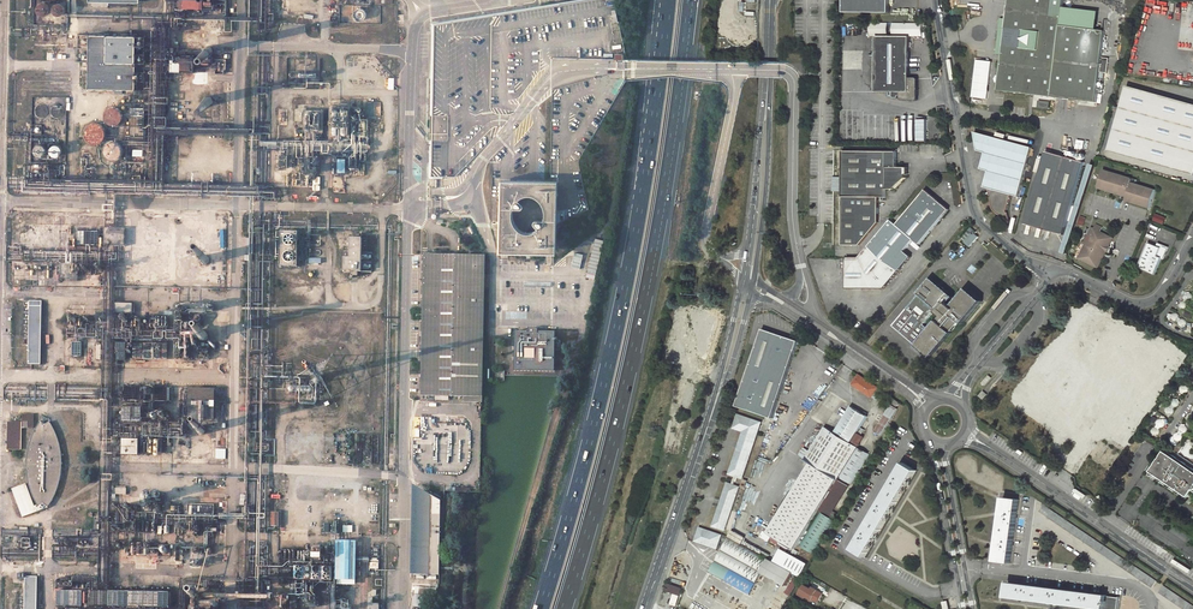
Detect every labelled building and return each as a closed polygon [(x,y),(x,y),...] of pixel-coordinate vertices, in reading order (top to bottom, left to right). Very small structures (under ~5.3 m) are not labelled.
[(33,24),(67,25),(68,0),(34,0),(33,24)] [(890,0),(845,0),(845,12),(890,13),(890,0)] [(1096,104),(1105,32),(1095,31),(1060,26),(1062,8),(1063,0),(1008,0),(1005,19),(1004,28),(999,28),(996,46),(1002,47),(1001,55),(997,91),(1096,104)] [(1113,0),(1067,0),(1066,7),(1111,12),(1113,0)] [(381,6),(339,6),(339,23),(381,24),(381,6)] [(1060,26),(1095,31),(1098,13),(1062,8),(1060,26)] [(892,23),(892,35),(905,35),(905,37),(923,37),(923,23),(892,23)] [(135,36),(88,35),(88,88),(134,89),(135,36)] [(876,92),(897,92),(897,98),(898,99),(899,100),(900,100),(912,100),(913,100),(914,99),(914,98),(915,80),(914,79),(913,78),(912,78),(910,78),(910,37),(877,37),(876,92)] [(376,85),(349,84),(348,107),(376,108),(376,85)] [(1184,172),(1192,175),(1192,105),(1127,87),(1109,151),(1184,172)] [(67,98),(32,97),(31,164),(64,164),(67,98)] [(106,112),(105,114),(105,115),(105,117),(105,118),(106,121),(107,122),(108,123),(110,124),(112,125),(115,124),(117,123),(118,123),(120,120),(121,118),(121,116),(121,114),(120,111),(118,109),(115,108),(112,108),(111,108),(109,109),(107,111),(106,112)] [(927,142),(927,120),(918,120),(918,142),(927,142)] [(301,127),(300,128),(300,129),(299,131),(299,133),(299,134),(301,136),(303,137),(305,137),(307,136),(309,135),(309,134),(310,132),(309,130),(308,129),(308,128),(307,127),(305,127),(304,127),(301,127)] [(985,152),(981,168),(988,171),(984,187),(988,188),(991,206),(991,207),(993,209),(995,211),(1009,222),(1007,213),(1004,212),(1009,194),(1017,196),(1031,148),(974,132),(977,150),(985,152)] [(391,137),(383,137),(383,156),(391,157),(391,137)] [(120,156),(121,155),(121,154),(122,152),(122,149),(121,148),(120,146),(118,144),(117,143),(115,142),(114,142),(111,143),(109,144),(107,146),(106,147),(105,150),(105,151),(105,154),(107,156),(109,158),(112,159),(114,159),(116,159),(118,158),(120,156)] [(900,145),(900,153),(918,153),(919,145),(900,145)] [(939,153),(938,145),(920,146),(921,154),(939,153)] [(842,172),(903,173),(903,172),(903,168),(896,167),(897,152),(843,152),(842,172)] [(1084,163),(1046,152),(1025,225),(1040,229),(1039,232),(1040,234),(1047,236),(1049,235),(1050,231),(1064,236),(1084,163)] [(353,159),(317,158),(317,183),(353,184),(353,159)] [(301,166),(299,168),(298,169),(297,172),(298,175),(298,176),(299,178),(300,179),(302,181),(305,182),(309,182),(312,181),(314,179),(315,178),(316,175),(316,172),(316,170),(315,167),(312,165),(311,164),(310,164),(307,163),(306,163),(303,164),(302,165),(301,166)] [(1125,198),(1150,206),(1155,189),(1130,182),(1132,178),(1103,169),(1098,186),(1126,194),(1125,198)] [(903,173),(842,172),(842,201),(878,201),(878,198),(886,198),(886,189),(893,189),(893,188),(896,188),(905,178),(905,175),(903,173)] [(556,180),(500,179),(499,251),(552,252),(555,252),(556,226),(556,180)] [(890,220),(858,257),(846,257),(846,288),(884,288),(887,285),(887,282),(889,282),(889,280),(891,280),(902,268),(902,265),(904,265),(904,263),(906,263),(911,257),(904,251),(913,239),(919,244),(949,209),(925,190),(896,224),(890,220)] [(857,246),(877,223),(878,201),(842,201),(842,245),(857,246)] [(1099,233),(1101,229),(1095,226),(1093,230),(1090,228),(1086,235),(1088,236),(1084,246),(1087,247),(1083,256),(1084,257),(1082,262),(1098,270),(1106,253),(1108,254),(1110,248),(1109,247),(1113,239),(1099,233)] [(170,232),(107,230),(107,244),(170,245),(170,232)] [(68,232),(30,231),(29,244),(67,245),(68,232)] [(970,247),(978,237),(972,232),(964,242),(970,247)] [(98,233),(79,233),(79,244),(98,244),(98,233)] [(1088,236),(1086,235),(1083,243),(1081,242),(1080,244),(1084,246),(1088,236)] [(1141,259),(1157,266),(1160,259),(1163,260),(1168,247),(1158,243),(1157,246),(1148,242),(1141,259)] [(1087,247),(1084,246),(1077,260),(1082,262),(1084,257),(1083,256),(1087,247)] [(421,393),(421,396),(482,397),(482,394),(483,375),(485,256),(455,255),(431,255),(423,254),(423,257),(421,393)] [(919,294),(892,326),(911,341),(914,338),(918,341),(915,345),(931,358),(951,333),(950,332),(960,320),(964,324),(983,301),(967,288),(957,300),(955,303),(947,297),(949,294),(931,278),(918,293),(919,294)] [(1188,301),(1187,300),(1187,299),(1190,299),(1192,298),(1192,296),(1192,294),(1191,292),(1189,291),(1186,292),(1185,293),(1184,296),(1185,297),(1186,299),(1183,299),(1181,300),(1180,302),(1180,305),(1181,306),(1183,307),(1185,307),(1186,306),(1188,305),(1188,304),(1188,301)] [(957,300),(949,294),(947,297),(955,303),(957,300)] [(42,302),(30,301),(28,364),(40,365),(42,302)] [(133,304),(116,304),(115,313),(133,314),(133,304)] [(1181,320),(1179,320),(1180,318),(1180,317),(1179,315),(1177,313),(1175,313),(1174,314),(1172,315),(1171,317),(1172,319),(1173,321),(1175,322),(1178,321),(1177,324),(1178,327),(1180,328),(1183,328),(1185,327),(1186,324),(1185,322),(1184,320),(1181,320)] [(763,329),(736,406),(772,418),(799,341),(763,329)] [(1059,424),(1074,434),(1093,406),(1092,404),(1095,399),(1097,401),(1098,401),(1100,401),(1102,400),(1105,397),(1108,399),(1109,399),(1134,363),(1123,356),(1127,350),(1098,330),(1097,331),(1090,341),(1092,342),(1089,347),(1087,345),(1080,355),(1074,351),(1074,350),(1060,340),(1021,397),(1035,407),(1034,410),(1057,426),(1059,424)] [(554,333),(515,331),(514,371),(553,371),(554,333)] [(81,343),(73,343),(73,357),(81,357),(81,343)] [(127,344),(118,344),(117,359),(127,360),(127,344)] [(168,344),(134,344),(134,360),(168,361),(168,344)] [(1123,356),(1134,363),(1138,357),(1127,350),(1123,356)] [(878,388),(859,375),(853,384),(877,400),(881,394),(876,391),(878,388)] [(140,386),(125,385),(124,400),(140,400),(140,386)] [(1179,389),(1178,391),(1179,391),(1180,393),(1183,394),(1185,394),(1186,393),(1187,391),(1187,389),(1186,388),(1185,386),(1183,386),(1182,386),(1179,387),(1179,389)] [(171,387),(156,387),(155,401),(170,401),(171,387)] [(215,390),(190,389),(189,420),(214,421),(215,390)] [(987,395),(983,391),(979,396),(983,400),(987,395)] [(900,403),(892,397),(890,401),(898,406),(900,403)] [(1170,404),(1171,406),(1170,406),(1169,406),(1167,407),(1165,409),(1165,411),(1166,412),(1168,414),(1170,414),(1172,413),(1173,412),(1174,410),(1173,409),(1172,407),(1174,407),(1176,407),(1178,405),(1178,402),(1177,401),(1175,399),(1173,399),(1171,401),(1170,402),(1170,404)] [(898,409),(891,404),(875,431),(882,436),(898,409)] [(868,416),(852,406),(836,433),(826,427),(811,452),(807,458),(806,459),(812,463),(769,533),(795,549),(819,511),(839,480),(840,477),(852,484),(870,454),(859,447),(852,443),(858,433),(868,416)] [(33,415),(23,415),(23,423),(9,423),(8,449),(20,450),(22,428),(33,428),(33,415)] [(743,478),(762,423),(751,419),(738,415),(734,428),(744,431),(729,474),(735,476),(732,484),(728,483),(713,526),(725,530),(740,487),(734,485),(737,477),(743,478)] [(1160,429),(1159,427),(1161,427),(1163,427),(1164,425),(1165,423),(1164,422),(1163,420),(1162,419),(1160,419),(1157,420),(1156,422),(1156,424),(1157,426),(1156,426),(1154,426),(1153,427),(1152,428),(1152,431),(1153,433),(1155,434),(1157,434),(1159,434),(1160,431),(1160,429)] [(50,422),(45,424),(40,422),(36,428),(33,433),(30,442),(28,449),(27,455),(27,464),(27,474),(28,480),(30,486),(33,495),(36,501),(39,507),(43,504),(48,507),(51,502),(55,493),(59,484),(60,478),(61,468),(61,462),(61,452),(59,443),(57,436),(53,428),(50,422)] [(1181,437),(1180,436),(1181,436),(1182,436),(1184,435),(1185,433),(1186,433),(1186,431),(1185,430),(1184,428),(1183,428),(1182,428),(1180,428),(1178,429),(1177,430),(1177,432),(1178,434),(1179,435),(1177,435),(1176,435),(1174,436),(1173,437),(1173,439),(1173,440),(1174,442),(1175,443),(1177,443),(1179,442),(1181,441),(1181,440),(1181,438),(1181,437)] [(859,447),(865,437),(858,433),(852,443),(859,447)] [(138,441),(123,440),(123,455),(138,456),(138,441)] [(805,448),(801,455),(807,458),(811,452),(805,448)] [(1164,451),(1151,471),(1188,497),(1187,499),(1191,502),(1192,500),(1192,470),(1164,451)] [(757,469),(765,472),(770,461),(761,458),(757,469)] [(917,471),(904,463),(853,549),(866,557),(917,471)] [(830,517),(849,486),(839,480),(819,511),(820,511),(830,517)] [(26,484),(13,490),(23,517),(43,510),(42,507),(38,508),(37,506),(35,507),(26,484)] [(438,500),(413,486),(411,575),(438,575),(438,500)] [(1019,500),(1004,498),(996,561),(1011,563),(1019,500)] [(214,517),(214,506),(188,505),(188,516),(214,517)] [(830,517),(820,511),(799,545),(813,553),(834,519),(830,517)] [(722,535),(700,527),(695,541),(717,549),(722,535)] [(732,531),(729,538),(743,544),(746,538),(732,531)] [(787,570),(730,538),(711,572),(725,580),(725,581),(750,595),(763,572),(780,582),(787,570)] [(356,542),(337,542),(336,599),(355,600),(356,542)] [(807,564),(780,549),(773,561),(800,576),(807,564)] [(332,567),(296,567),(295,580),(332,581),(332,567)] [(787,585),(793,573),(787,570),(780,582),(787,585)] [(801,577),(796,575),(785,593),(790,595),(801,577)] [(26,577),(25,608),(36,608),(37,577),(26,577)] [(1008,582),(1006,597),(1099,608),(1105,608),(1118,608),(1119,598),(1107,596),(1107,595),(1008,582)] [(682,588),(668,583),(666,590),(679,595),(682,588)] [(812,589),(805,585),(800,594),(806,598),(807,596),(812,599),(818,602),(823,593),(817,590),(818,590),(813,587),(812,589)] [(1164,586),(1159,592),(1185,608),(1192,608),(1192,605),(1164,586)] [(82,592),(57,591),(57,606),(82,606),(82,592)] [(169,593),(93,592),(92,606),(169,608),(169,593)] [(368,598),(368,608),(378,608),(379,605),(372,605),(373,598),(368,598)]
